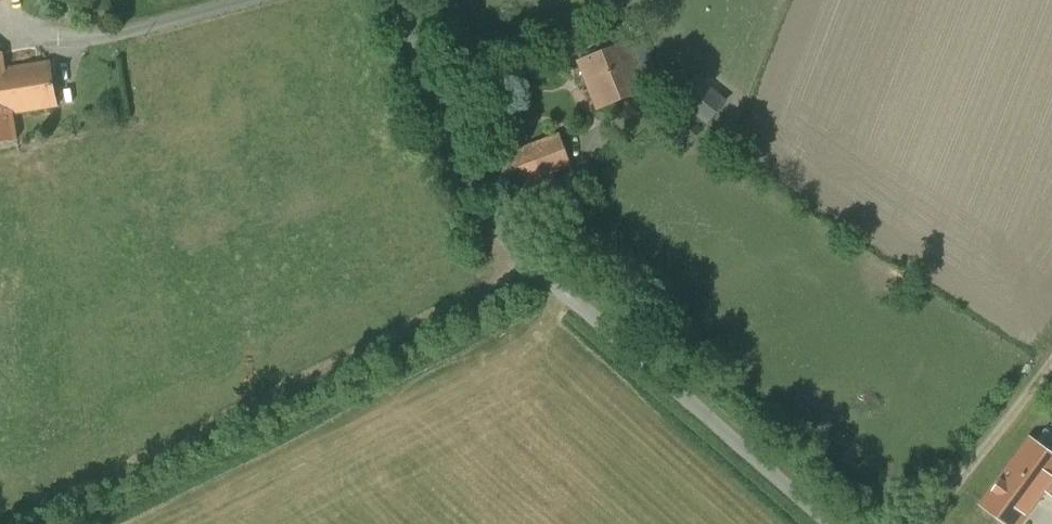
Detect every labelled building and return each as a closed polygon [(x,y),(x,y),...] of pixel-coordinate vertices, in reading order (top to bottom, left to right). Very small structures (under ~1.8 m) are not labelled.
[(82,14),(105,10),(103,0),(80,0),(82,14)] [(661,83),(644,40),(630,45),(647,88),(661,83)] [(629,43),(578,62),(597,109),(648,90),(647,88),(630,45),(629,43)] [(0,52),(0,143),(16,140),(12,113),(5,68),(2,52),(0,52)] [(50,61),(5,68),(12,113),(57,106),(50,61)] [(724,102),(696,79),(680,99),(707,122),(724,102)] [(681,112),(665,130),(687,148),(701,129),(681,112)] [(560,136),(496,160),(508,188),(571,165),(560,136)] [(982,505),(1008,523),(1020,523),(1033,506),(1046,489),(1051,493),(1051,456),(1031,440),(1030,441),(1002,479),(982,505)]
